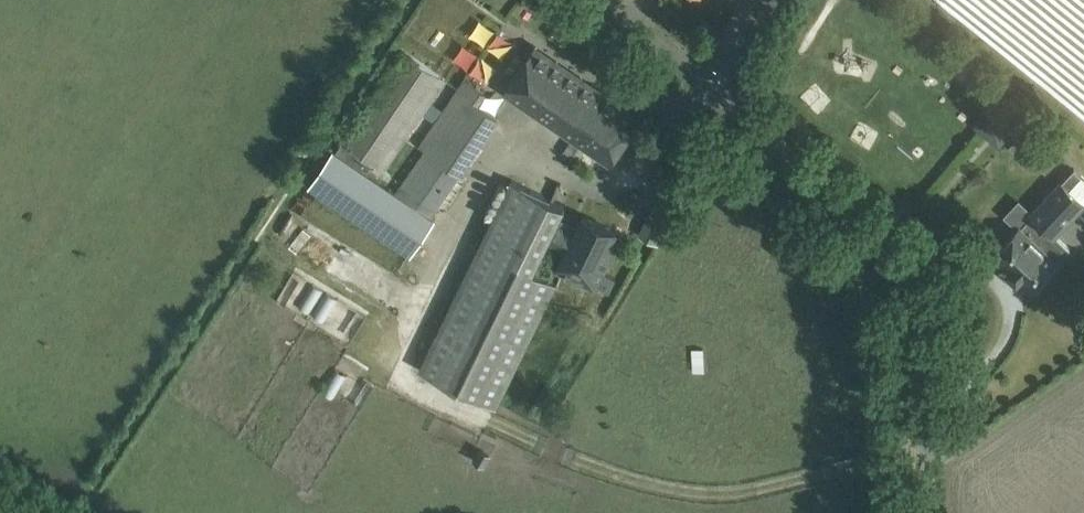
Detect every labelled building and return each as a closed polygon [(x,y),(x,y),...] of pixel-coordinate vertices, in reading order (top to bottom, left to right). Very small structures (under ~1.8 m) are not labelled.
[(618,150),(633,129),(588,99),(596,88),(535,47),(505,91),(593,151),(601,138),(618,150)] [(401,49),(340,139),(364,155),(358,165),(367,171),(374,161),(385,169),(423,114),(431,101),(446,80),(401,49)] [(403,181),(396,192),(431,215),(499,115),(480,103),(487,92),(482,88),(474,82),(466,76),(422,140),(428,144),(414,164),(403,181)] [(991,106),(975,121),(998,146),(1015,130),(991,106)] [(334,149),(308,186),(411,254),(436,218),(431,215),(396,192),(367,171),(358,165),(334,149)] [(1062,182),(1061,181),(1031,213),(1032,214),(1020,227),(1019,226),(995,253),(1011,268),(1013,266),(1034,286),(1069,249),(1054,235),(1083,202),(1083,172),(1078,166),(1062,182)] [(564,207),(510,181),(420,368),(497,406),(557,283),(533,271),(548,239),(556,223),(564,207)] [(639,230),(658,242),(671,222),(652,210),(639,230)] [(576,232),(556,223),(548,239),(568,248),(558,268),(580,279),(587,265),(603,273),(616,246),(610,243),(616,230),(584,215),(576,232)] [(312,284),(298,306),(309,313),(323,290),(312,284)] [(327,293),(313,315),(324,322),(338,299),(327,293)] [(336,369),(322,392),(333,399),(347,376),(336,369)]
